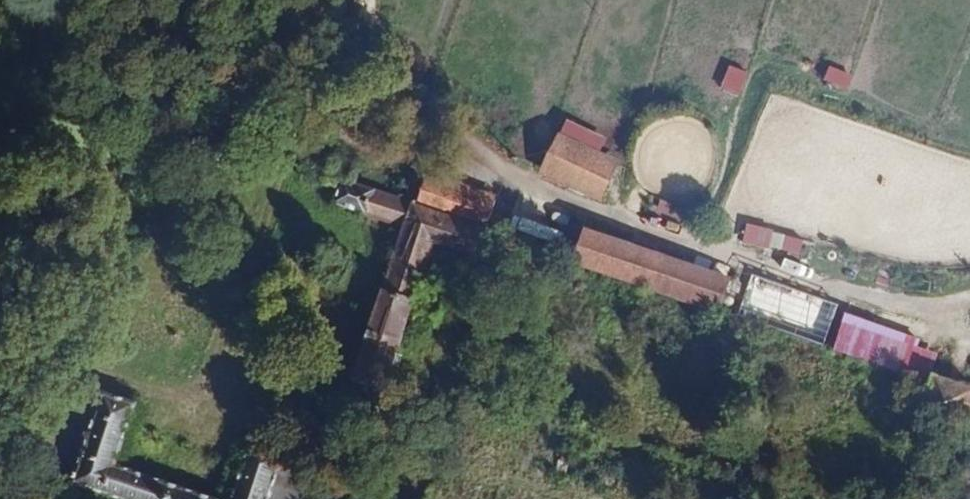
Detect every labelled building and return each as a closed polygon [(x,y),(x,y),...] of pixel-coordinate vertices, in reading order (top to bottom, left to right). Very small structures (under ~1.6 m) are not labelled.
[(544,173),(601,197),(614,166),(556,143),(544,173)] [(417,149),(410,170),(414,171),(444,181),(451,163),(417,149)] [(408,191),(403,205),(481,231),(491,199),(444,181),(414,171),(408,191)] [(402,227),(349,382),(388,395),(397,368),(409,372),(418,345),(398,337),(432,240),(473,253),(481,231),(403,205),(408,191),(376,180),(371,193),(340,184),(334,205),(402,227)] [(747,223),(743,244),(773,250),(777,229),(747,223)] [(585,231),(574,261),(574,264),(720,311),(729,280),(585,231)] [(773,248),(798,253),(800,240),(776,235),(773,248)] [(501,237),(496,247),(556,268),(560,256),(501,237)] [(795,291),(779,330),(808,341),(824,302),(795,291)] [(846,317),(836,348),(931,379),(941,347),(846,317)] [(920,416),(959,429),(969,393),(969,389),(931,379),(920,416)] [(959,429),(969,432),(969,393),(959,429)] [(71,487),(107,498),(216,498),(114,463),(134,405),(102,394),(71,487)] [(309,469),(284,461),(286,456),(251,444),(232,498),(299,498),(309,469)]
